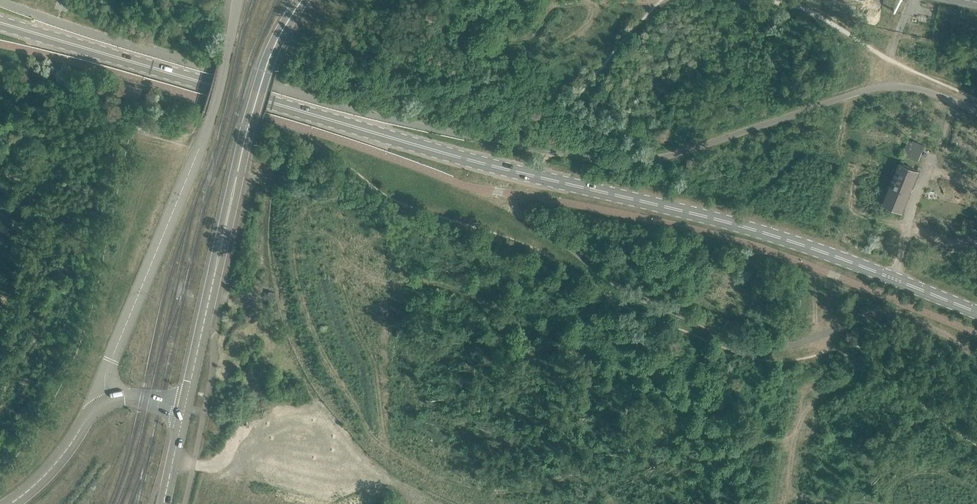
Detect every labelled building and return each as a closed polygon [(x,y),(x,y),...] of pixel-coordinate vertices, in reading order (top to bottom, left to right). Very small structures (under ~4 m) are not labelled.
[(124,90),(122,96),(137,100),(138,94),(139,91),(139,90),(126,87),(125,87),(124,90)] [(128,136),(115,132),(114,138),(126,142),(128,136)] [(913,142),(908,140),(902,153),(907,154),(907,155),(917,160),(924,145),(913,140),(913,142)] [(918,170),(900,163),(883,204),(901,211),(918,170)]
